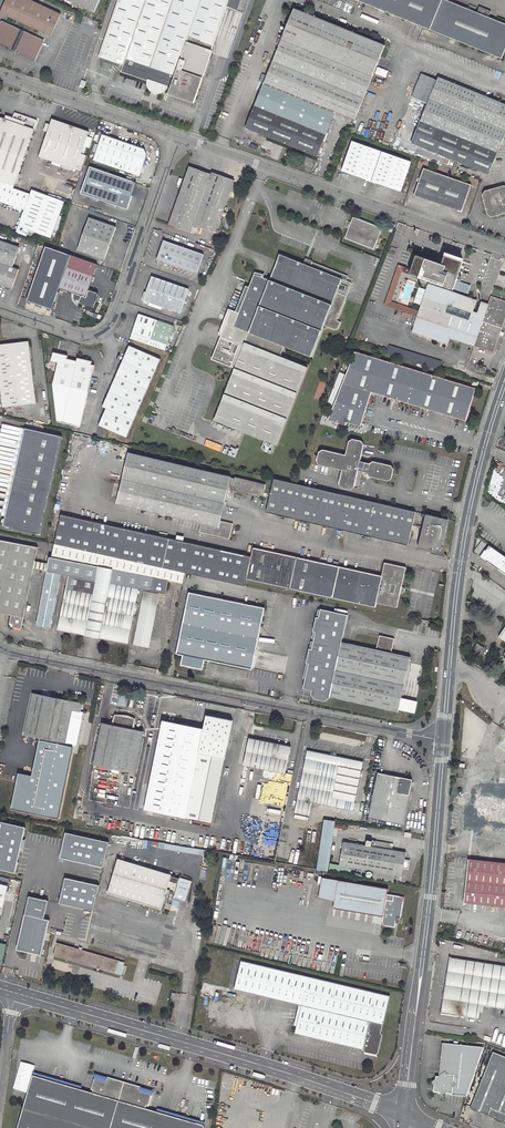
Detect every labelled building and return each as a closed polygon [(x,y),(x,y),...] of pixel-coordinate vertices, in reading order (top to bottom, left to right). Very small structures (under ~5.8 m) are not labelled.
[(51,36),(61,14),(30,0),(7,0),(1,13),(51,36)] [(95,13),(101,0),(67,0),(95,13)] [(99,56),(123,65),(122,72),(148,81),(148,84),(149,86),(150,88),(151,89),(153,90),(155,91),(157,91),(158,91),(160,91),(161,90),(162,89),(163,88),(164,86),(171,89),(170,91),(172,92),(171,93),(193,101),(194,99),(196,100),(203,78),(203,77),(230,0),(118,0),(99,56)] [(503,59),(504,53),(504,24),(489,17),(491,12),(480,7),(478,12),(448,0),(358,0),(503,59)] [(386,45),(295,8),(246,128),(318,157),(337,112),(356,119),(386,45)] [(2,21),(0,25),(0,44),(8,47),(8,48),(11,50),(11,51),(16,53),(16,52),(19,53),(19,52),(35,59),(44,40),(2,21)] [(231,48),(231,46),(226,44),(222,57),(228,58),(230,48),(231,48)] [(415,156),(420,146),(490,174),(504,136),(504,104),(439,77),(438,80),(422,73),(411,101),(402,97),(390,124),(400,127),(393,148),(415,156)] [(34,130),(0,118),(0,181),(14,186),(34,130)] [(76,170),(90,132),(53,119),(39,157),(76,170)] [(144,149),(103,134),(94,161),(140,176),(147,155),(144,149)] [(412,162),(353,141),(343,170),(402,191),(412,162)] [(190,166),(169,224),(192,232),(194,225),(216,233),(224,213),(226,206),(235,180),(213,172),(212,174),(190,166)] [(415,195),(462,212),(472,185),(424,168),(415,195)] [(79,200),(119,213),(128,190),(121,187),(114,185),(117,177),(104,173),(101,180),(88,176),(79,200)] [(124,179),(117,177),(114,185),(121,187),(124,179)] [(486,190),(483,195),(488,214),(493,217),(504,214),(504,186),(486,190)] [(65,201),(32,190),(19,226),(52,237),(65,201)] [(373,249),(381,227),(352,216),(344,238),(373,249)] [(89,217),(78,250),(104,260),(116,227),(89,217)] [(391,232),(394,224),(390,223),(389,228),(387,227),(386,230),(391,232)] [(157,260),(197,274),(204,254),(164,240),(157,260)] [(12,289),(19,269),(13,267),(20,248),(0,241),(0,285),(12,289)] [(302,262),(279,253),(269,279),(253,273),(238,312),(231,309),(211,358),(234,367),(214,420),(277,444),(307,366),(280,355),(284,345),(311,355),(324,324),(334,328),(338,326),(341,320),(337,318),(351,280),(345,278),(347,273),(311,259),(310,264),(309,264),(309,265),(302,262)] [(492,296),(488,305),(482,303),(479,313),(473,311),(477,301),(454,294),(455,290),(459,291),(461,286),(457,284),(465,262),(456,259),(457,258),(448,254),(444,265),(419,256),(414,270),(400,265),(398,270),(403,272),(433,282),(432,286),(431,285),(421,312),(392,302),(388,301),(386,305),(419,317),(414,333),(448,345),(452,335),(462,338),(461,340),(473,344),(475,336),(478,337),(475,345),(475,346),(494,353),(504,322),(504,301),(492,296)] [(304,256),(302,262),(309,265),(309,264),(310,264),(311,259),(304,256)] [(60,288),(81,296),(79,302),(90,306),(91,304),(94,305),(98,293),(95,290),(95,292),(89,290),(94,276),(67,266),(60,288)] [(392,302),(403,272),(398,270),(388,301),(392,302)] [(144,300),(181,313),(189,289),(152,276),(144,300)] [(461,286),(459,291),(465,293),(469,284),(459,280),(457,284),(461,286)] [(482,303),(477,301),(473,311),(479,313),(482,303)] [(166,352),(169,344),(175,326),(139,314),(131,339),(166,352)] [(2,396),(4,406),(37,402),(30,341),(0,345),(0,397),(2,396)] [(130,345),(103,406),(107,408),(100,425),(127,437),(161,359),(130,345)] [(390,345),(387,353),(439,371),(441,363),(390,345)] [(54,383),(58,421),(81,427),(95,365),(92,364),(93,361),(78,357),(77,360),(68,358),(69,355),(54,352),(52,361),(58,362),(54,383)] [(356,352),(329,419),(346,425),(348,422),(361,427),(372,393),(467,421),(477,389),(356,352)] [(478,371),(486,374),(487,369),(482,368),(483,367),(480,366),(478,371)] [(320,380),(314,399),(319,400),(320,398),(318,397),(319,394),(322,394),(323,391),(322,391),(325,382),(320,380)] [(20,427),(0,518),(4,519),(24,428),(20,427)] [(24,428),(4,519),(3,526),(40,535),(61,436),(24,428)] [(319,452),(317,461),(320,465),(342,470),(339,484),(342,488),(350,490),(354,487),(358,471),(368,473),(370,477),(388,481),(392,466),(374,462),(369,464),(361,461),(364,445),(361,441),(353,439),(349,442),(346,455),(323,450),(319,452)] [(129,453),(118,500),(117,503),(201,523),(199,532),(229,539),(232,526),(233,524),(221,521),(229,486),(235,488),(238,492),(258,497),(260,495),(261,492),(264,493),(266,484),(235,477),(235,478),(205,471),(206,468),(199,466),(198,470),(129,453)] [(269,512),(410,545),(419,512),(275,480),(269,512)] [(247,579),(376,608),(377,604),(397,608),(406,568),(386,563),(383,576),(254,548),(252,557),(62,514),(55,544),(171,570),(185,573),(245,586),(247,579)] [(449,519),(427,514),(419,547),(440,553),(449,519)] [(2,588),(0,596),(0,613),(11,615),(10,623),(13,624),(13,627),(21,628),(34,568),(40,570),(42,563),(35,561),(38,548),(0,540),(0,587),(2,588)] [(53,558),(50,557),(49,564),(42,563),(40,570),(47,571),(36,626),(51,629),(62,575),(69,577),(59,630),(128,643),(139,589),(180,597),(185,573),(171,570),(55,544),(53,558)] [(486,544),(479,555),(504,574),(504,557),(486,544)] [(146,592),(135,645),(149,648),(159,595),(146,592)] [(264,609),(189,593),(176,654),(183,656),(181,666),(203,670),(205,660),(252,670),(264,609)] [(324,701),(330,697),(348,615),(319,609),(317,618),(315,617),(312,631),(314,632),(311,649),(308,648),(305,663),(308,663),(302,688),(311,690),(310,694),(314,699),(324,701)] [(330,697),(398,712),(411,658),(391,653),(394,639),(379,636),(376,650),(342,642),(330,697)] [(472,650),(479,655),(485,648),(477,642),(472,650)] [(86,702),(93,704),(98,684),(91,682),(86,702)] [(126,706),(128,695),(120,693),(118,705),(126,706)] [(33,694),(24,734),(38,737),(72,744),(76,745),(81,721),(70,718),(72,710),(79,712),(81,704),(33,694)] [(103,723),(92,779),(131,787),(142,731),(133,729),(135,719),(115,715),(113,725),(103,723)] [(224,760),(232,721),(206,716),(204,730),(201,741),(206,743),(214,744),(211,757),(224,760)] [(163,721),(146,809),(199,820),(211,757),(214,744),(206,743),(205,746),(201,745),(201,741),(204,730),(163,721)] [(38,737),(30,777),(19,775),(12,808),(57,817),(72,744),(38,737)] [(244,765),(271,771),(285,774),(290,747),(250,739),(244,765)] [(307,750),(295,813),(309,815),(311,803),(353,811),(363,762),(307,750)] [(211,822),(224,760),(211,757),(199,820),(211,822)] [(242,776),(268,782),(271,771),(244,765),(242,776)] [(380,773),(371,817),(403,824),(411,786),(412,782),(412,780),(380,773)] [(476,791),(474,815),(471,814),(471,823),(504,825),(504,794),(492,793),(492,790),(484,789),(484,792),(476,791)] [(0,820),(0,868),(17,872),(27,825),(0,820)] [(327,827),(347,830),(348,826),(327,822),(327,827)] [(108,841),(65,832),(60,856),(103,865),(108,841)] [(213,843),(195,839),(193,845),(212,849),(213,843)] [(353,867),(401,876),(403,868),(404,861),(405,853),(388,849),(389,844),(375,841),(374,847),(344,842),(342,854),(354,856),(353,867)] [(171,850),(210,855),(210,850),(172,845),(171,850)] [(340,865),(353,867),(354,856),(342,854),(340,865)] [(108,893),(161,908),(170,880),(176,882),(178,878),(171,876),(172,874),(118,858),(108,893)] [(504,906),(504,863),(468,859),(464,901),(504,906)] [(99,886),(64,877),(58,902),(93,910),(99,886)] [(322,877),(318,898),(335,901),(338,880),(322,877)] [(334,908),(383,916),(382,921),(384,925),(395,926),(395,923),(396,921),(400,921),(401,917),(404,897),(387,894),(388,889),(338,880),(335,901),(334,908)] [(10,900),(13,884),(8,883),(7,886),(4,898),(10,900)] [(47,900),(28,896),(16,948),(41,954),(49,919),(43,918),(47,900)] [(126,962),(58,943),(55,956),(123,975),(126,962)] [(504,1010),(504,967),(450,958),(441,1014),(479,1020),(481,1006),(504,1010)] [(389,996),(309,977),(241,960),(234,989),(302,1005),(296,1033),(363,1049),(364,1051),(376,1054),(378,1052),(382,1035),(381,1033),(389,996)] [(441,1044),(438,1078),(445,1073),(447,1075),(454,1076),(453,1082),(455,1085),(453,1088),(452,1094),(465,1096),(482,1048),(441,1044)] [(471,1109),(504,1123),(504,1058),(493,1053),(471,1109)] [(452,1094),(453,1088),(455,1085),(453,1082),(454,1076),(447,1075),(445,1073),(438,1078),(436,1078),(435,1080),(432,1083),(435,1087),(434,1092),(440,1093),(442,1095),(445,1093),(452,1094)] [(33,1076),(18,1127),(203,1127),(204,1126),(145,1109),(146,1106),(148,1107),(151,1096),(145,1094),(145,1092),(141,1091),(141,1093),(139,1092),(140,1089),(107,1080),(106,1082),(104,1082),(105,1080),(101,1079),(101,1081),(94,1079),(91,1090),(93,1090),(92,1094),(33,1076)] [(141,1087),(108,1077),(107,1080),(140,1089),(141,1087)]
